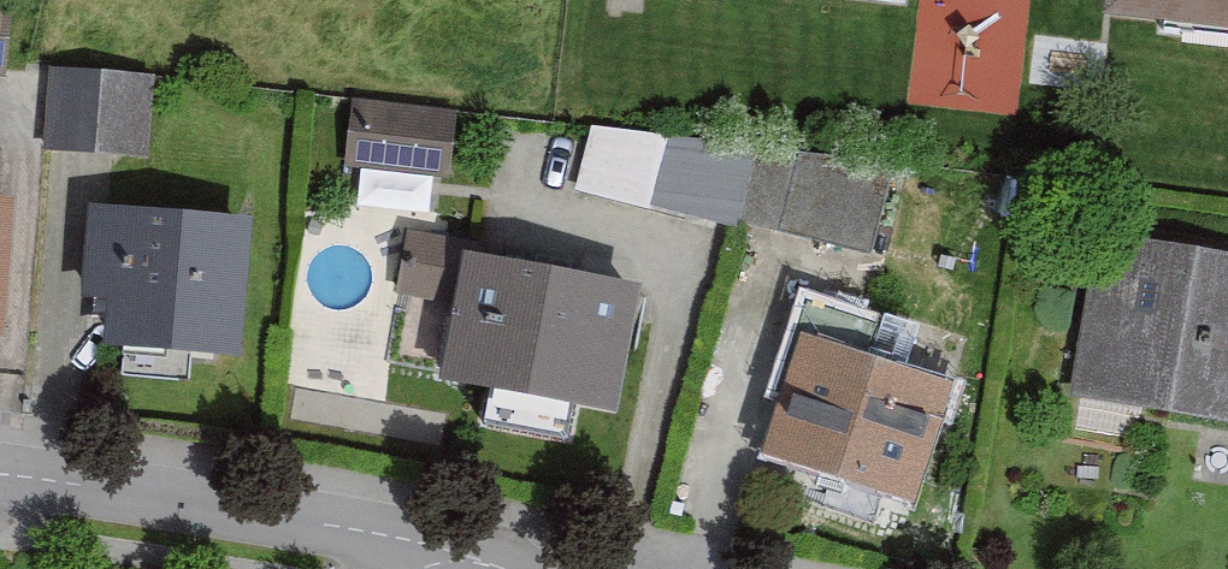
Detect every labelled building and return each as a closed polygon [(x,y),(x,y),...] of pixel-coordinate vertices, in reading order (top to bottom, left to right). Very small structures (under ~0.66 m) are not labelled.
[(933,0),(787,0),(932,16),(933,0)] [(1126,36),(1227,47),(1227,0),(1130,0),(1126,36)] [(153,86),(55,77),(47,154),(145,164),(153,86)] [(455,124),(350,112),(343,174),(447,186),(455,124)] [(893,175),(593,133),(576,197),(739,241),(741,231),(869,265),(893,175)] [(0,204),(0,338),(13,338),(20,205),(0,204)] [(238,354),(249,223),(94,211),(87,299),(114,301),(111,344),(238,354)] [(627,418),(650,288),(477,258),(478,249),(406,236),(395,300),(464,312),(451,387),(627,418)] [(1103,241),(1074,399),(1227,427),(1227,264),(1103,241)] [(794,335),(813,342),(773,455),(920,506),(961,389),(897,367),(903,349),(802,314),(794,335)]
